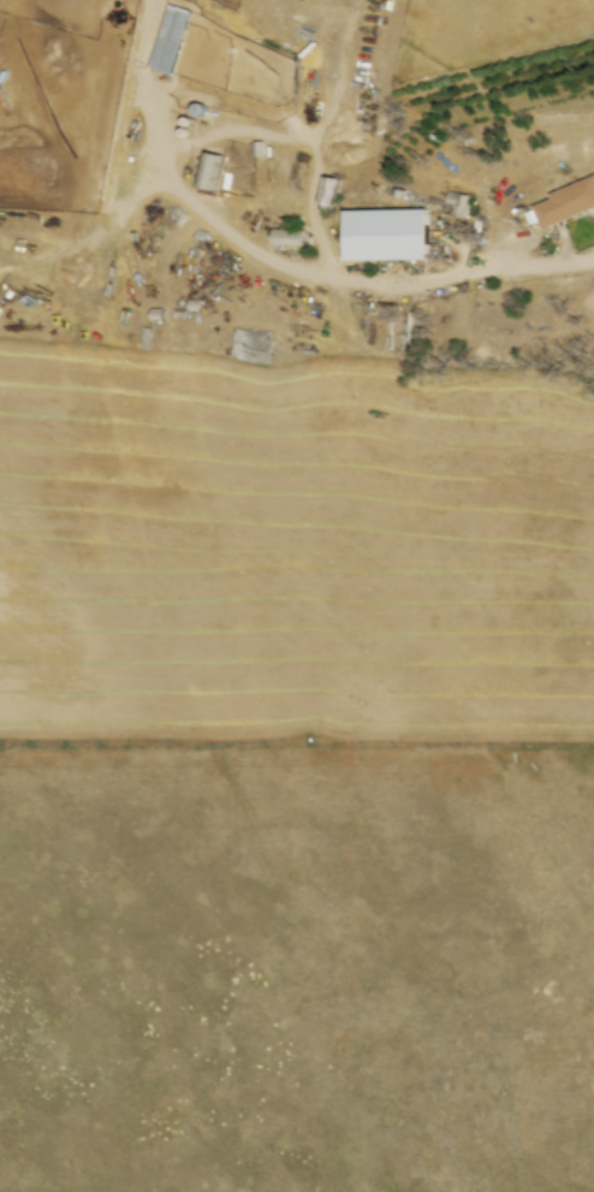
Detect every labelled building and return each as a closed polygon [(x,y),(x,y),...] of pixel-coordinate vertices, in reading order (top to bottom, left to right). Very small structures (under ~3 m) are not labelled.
[(195,7),(176,70),(152,63),(171,0),(195,7)] [(224,152),(218,188),(196,183),(203,148),(224,152)] [(338,202),(319,198),(323,173),(343,176),(338,202)] [(553,191),(593,173),(593,207),(547,226),(537,203),(556,196),(553,191)] [(433,256),(350,259),(349,209),(432,206),(433,256)] [(271,329),(236,329),(236,357),(271,357),(271,329)]
